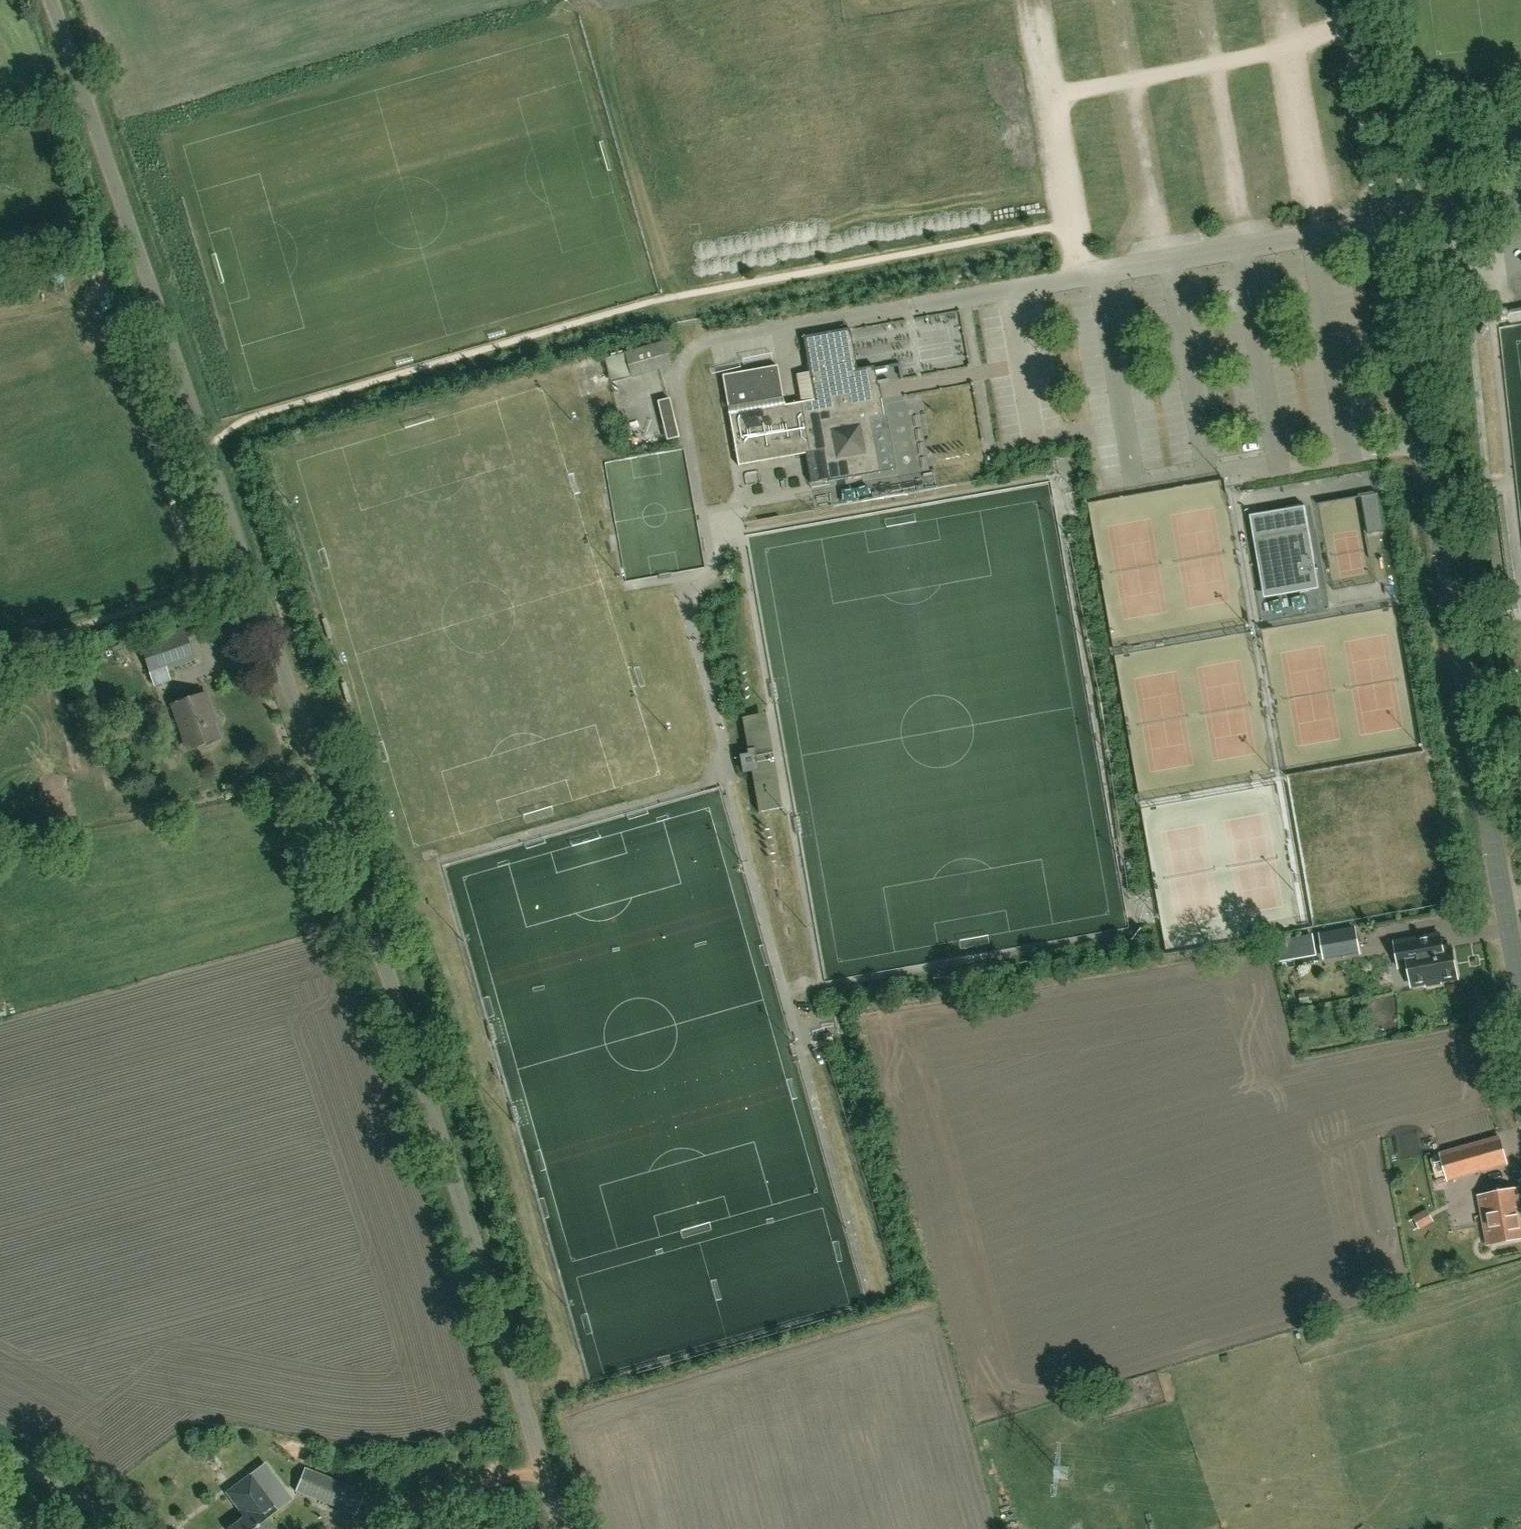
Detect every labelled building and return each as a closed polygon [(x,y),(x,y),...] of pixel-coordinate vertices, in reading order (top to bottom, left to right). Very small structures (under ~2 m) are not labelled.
[(24,257),(25,267),(37,265),(35,256),(24,257)] [(810,379),(853,372),(853,370),(857,369),(850,329),(803,336),(810,379)] [(624,352),(624,354),(605,359),(611,381),(630,376),(631,377),(671,366),(664,341),(624,352)] [(727,406),(782,397),(777,365),(722,374),(727,406)] [(878,391),(874,366),(857,369),(853,370),(853,372),(810,379),(814,400),(728,414),(737,465),(804,453),(809,483),(827,480),(827,481),(879,473),(870,420),(883,417),(878,391)] [(656,401),(666,440),(678,437),(668,398),(656,401)] [(1231,481),(1112,501),(1133,623),(1189,614),(1182,574),(1176,575),(1169,537),(1184,534),(1181,519),(1222,512),(1222,511),(1236,508),(1231,481)] [(1384,531),(1378,494),(1362,497),(1369,533),(1384,531)] [(1262,516),(1275,592),(1296,589),(1296,593),(1319,589),(1305,507),(1283,511),(1283,512),(1262,516)] [(1205,587),(1196,588),(1197,605),(1217,602),(1215,582),(1205,583),(1205,587)] [(151,675),(194,659),(183,629),(140,645),(151,675)] [(187,749),(219,738),(211,714),(212,713),(206,693),(171,705),(187,749)] [(1323,951),(1358,945),(1355,929),(1320,935),(1323,951)] [(1431,951),(1428,949),(1425,937),(1394,942),(1399,967),(1408,966),(1412,986),(1426,983),(1427,986),(1441,983),(1441,981),(1457,978),(1452,948),(1431,951)] [(845,1013),(827,1016),(829,1026),(847,1023),(845,1013)] [(1449,1180),(1507,1164),(1499,1137),(1441,1153),(1442,1156),(1447,1174),(1449,1180)] [(1437,1177),(1447,1174),(1442,1156),(1432,1159),(1437,1177)] [(1520,1238),(1520,1198),(1519,1189),(1478,1196),(1487,1244),(1520,1238)] [(1419,1228),(1433,1221),(1428,1210),(1413,1218),(1419,1228)] [(266,1520),(278,1510),(260,1485),(272,1475),(264,1465),(228,1492),(246,1516),(229,1528),(272,1528),(266,1520)] [(355,1515),(364,1492),(305,1468),(295,1491),(355,1515)]
